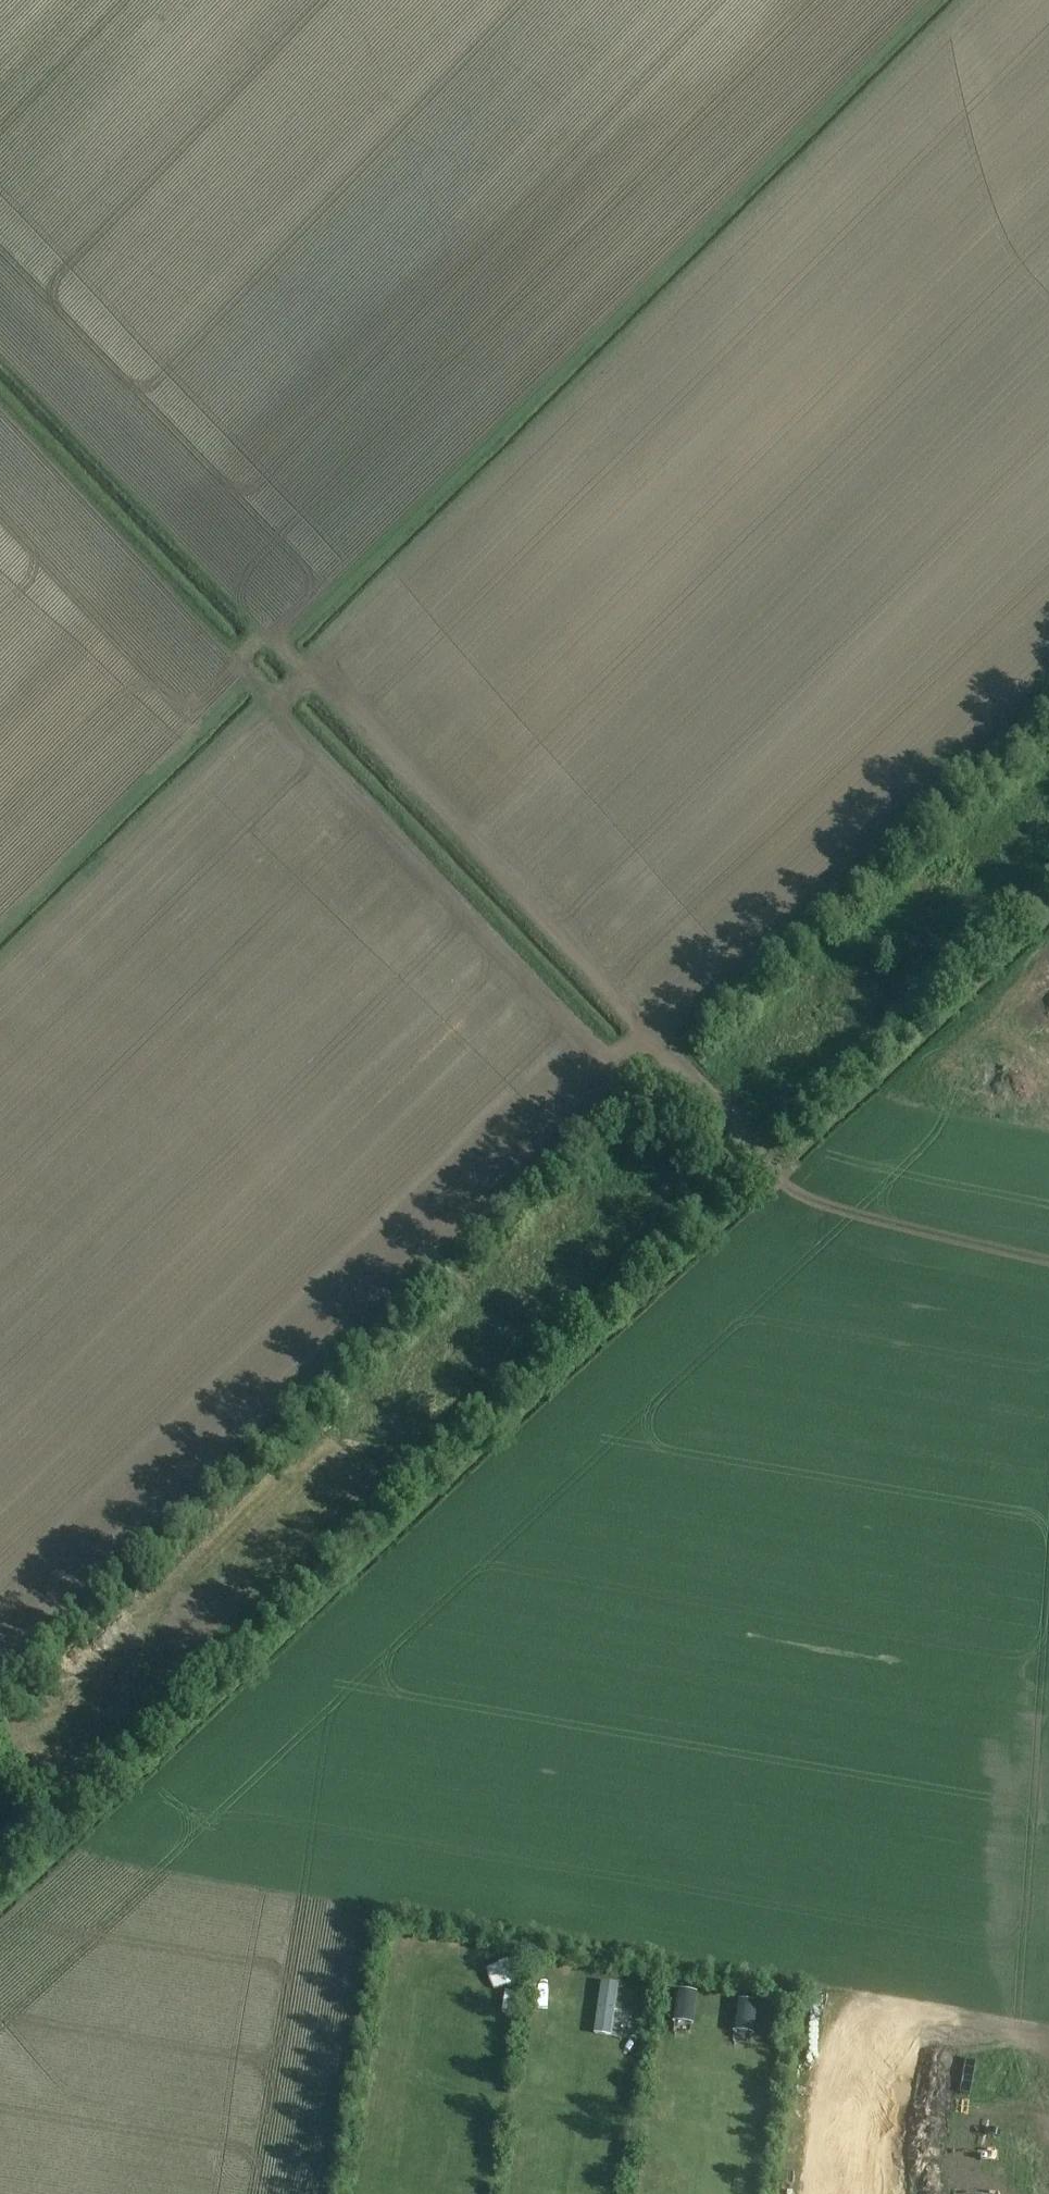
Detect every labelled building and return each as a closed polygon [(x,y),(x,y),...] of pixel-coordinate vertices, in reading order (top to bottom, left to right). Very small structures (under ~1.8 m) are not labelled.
[(631,1983),(615,1980),(610,2012),(627,2014),(631,1983)] [(695,1992),(678,1990),(674,2021),(691,2023),(695,1992)] [(756,2001),(739,1998),(734,2030),(751,2032),(756,2001)] [(679,2037),(667,2042),(673,2056),(685,2052),(679,2037)]
